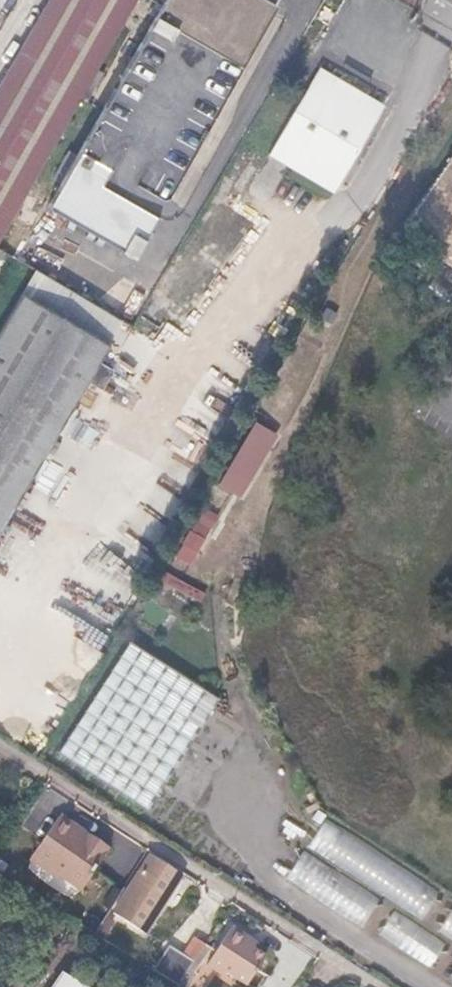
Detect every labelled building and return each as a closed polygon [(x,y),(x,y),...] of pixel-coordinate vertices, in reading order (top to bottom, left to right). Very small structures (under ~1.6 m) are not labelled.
[(136,0),(51,0),(0,89),(0,239),(136,0)] [(272,24),(233,0),(171,0),(46,215),(131,266),(249,65),(260,71),(269,56),(257,50),(272,24)] [(338,195),(391,111),(327,71),(274,155),(338,195)] [(393,226),(451,269),(451,144),(393,226)] [(107,350),(19,297),(0,331),(0,532),(107,350)] [(253,423),(217,487),(240,499),(275,436),(253,423)] [(129,639),(58,750),(148,807),(218,697),(129,639)] [(80,888),(104,850),(55,817),(29,856),(80,888)] [(182,817),(171,834),(191,847),(202,830),(182,817)] [(326,818),(308,847),(419,917),(438,888),(326,818)] [(380,897),(304,847),(285,876),(360,926),(380,897)] [(148,927),(182,876),(151,857),(119,907),(148,927)] [(396,909),(379,933),(429,965),(445,941),(396,909)] [(438,929),(451,938),(451,909),(438,929)] [(244,943),(247,938),(231,927),(208,962),(244,985),(262,955),(253,949),(244,943)] [(256,943),(247,938),(244,943),(253,949),(256,943)] [(186,948),(176,963),(187,970),(197,955),(186,948)] [(160,953),(149,969),(176,986),(187,970),(176,963),(160,953)] [(58,974),(50,986),(78,986),(58,974)]
